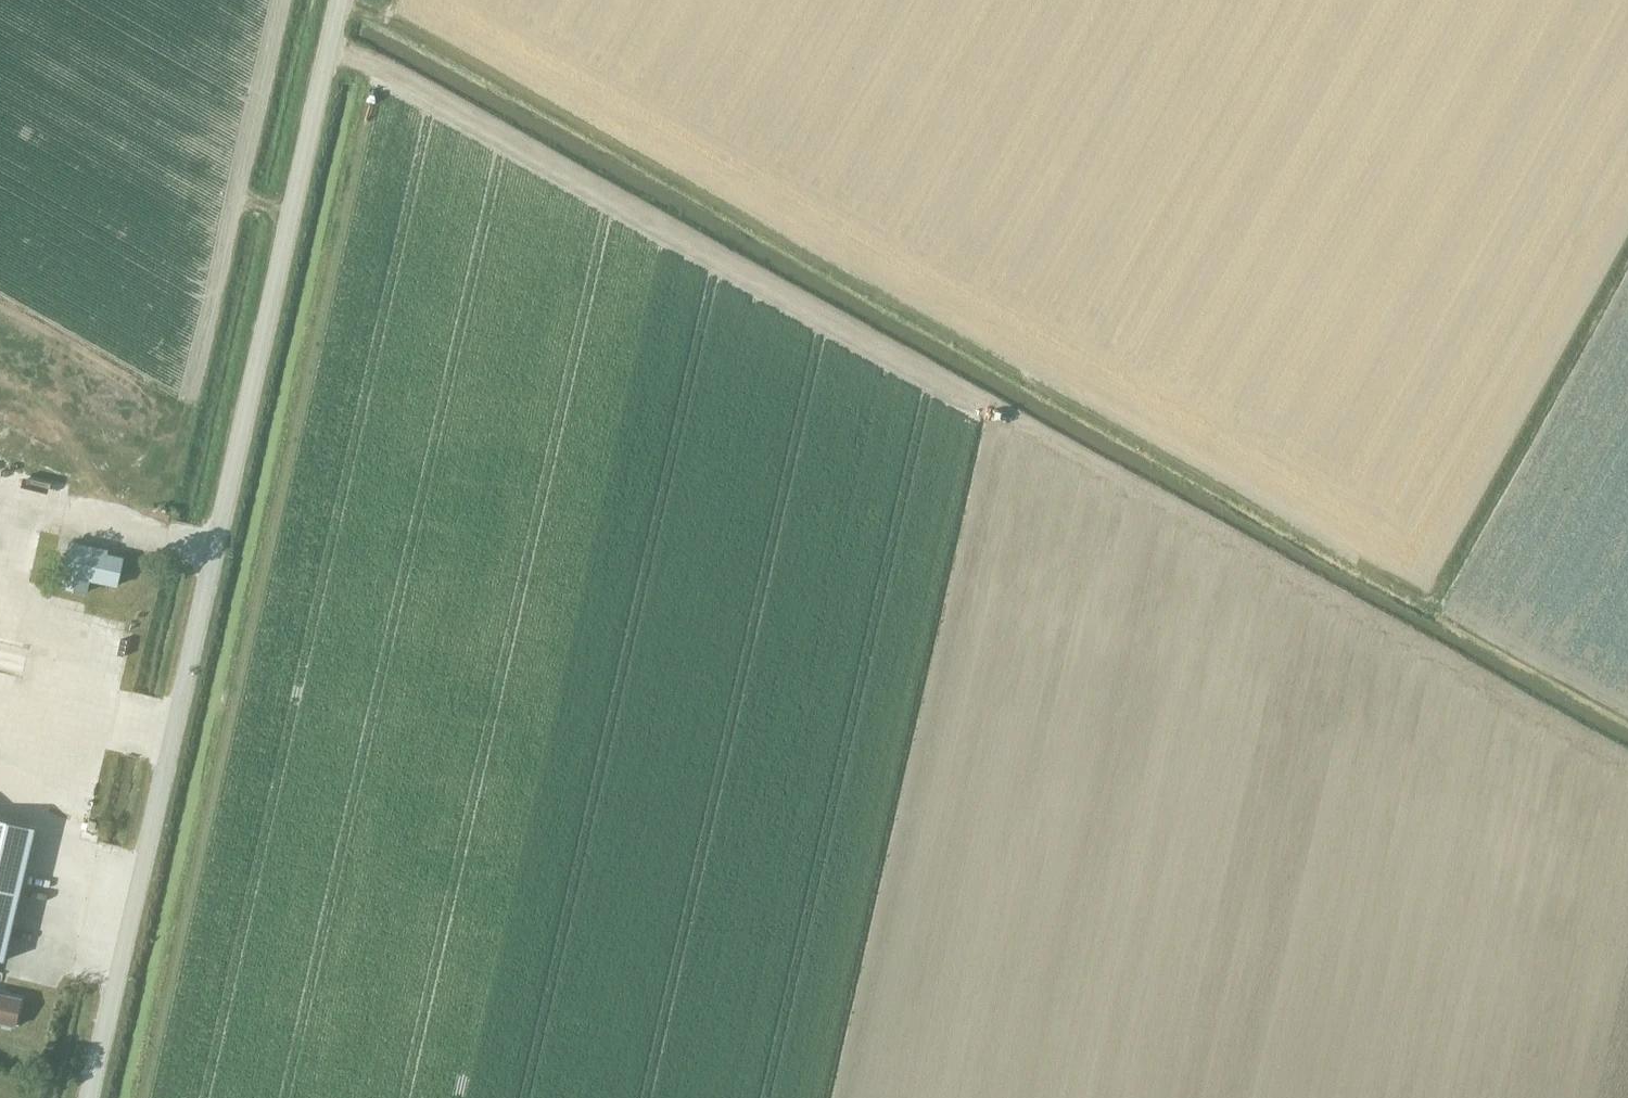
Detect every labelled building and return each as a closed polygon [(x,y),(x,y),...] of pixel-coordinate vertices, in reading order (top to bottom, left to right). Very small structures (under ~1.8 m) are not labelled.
[(65,558),(59,557),(58,563),(63,565),(57,590),(83,597),(86,584),(113,590),(120,561),(98,556),(99,553),(68,545),(65,558)] [(11,570),(16,558),(0,552),(0,565),(11,570)] [(28,659),(32,637),(0,631),(0,654),(28,659)] [(2,962),(33,829),(0,822),(0,962),(2,962)] [(23,954),(19,967),(37,972),(40,959),(23,954)] [(13,1028),(20,1000),(0,995),(0,1025),(13,1028)]
